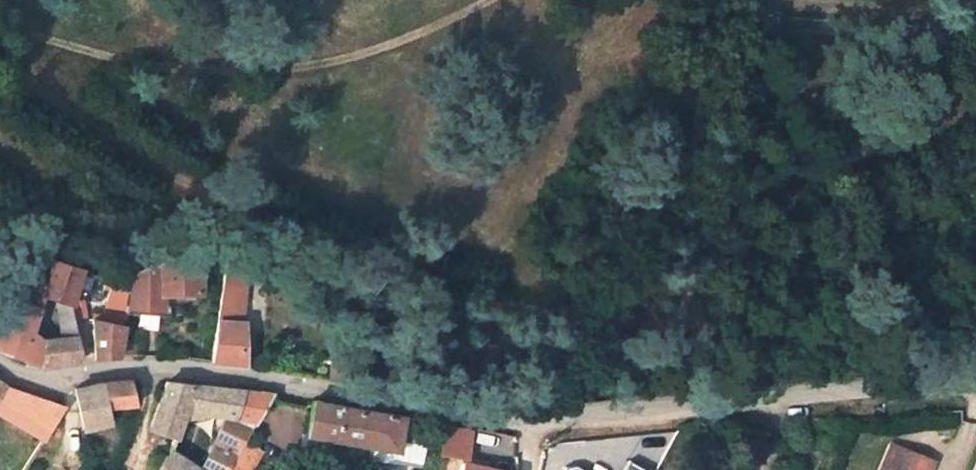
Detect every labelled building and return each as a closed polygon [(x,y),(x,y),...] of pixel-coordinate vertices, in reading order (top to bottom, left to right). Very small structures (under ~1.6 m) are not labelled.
[(129,304),(143,304),(165,306),(166,291),(200,291),(201,253),(199,253),(189,253),(179,255),(135,267),(132,286),(129,304)] [(247,361),(247,320),(244,319),(244,262),(242,261),(227,257),(220,318),(215,357),(247,361)] [(70,302),(74,294),(81,275),(84,268),(53,258),(47,277),(42,292),(59,299),(70,302)] [(81,275),(88,278),(91,271),(84,268),(81,275)] [(77,333),(63,334),(45,336),(32,328),(42,292),(47,277),(20,269),(4,321),(0,336),(0,346),(43,362),(82,356),(77,333)] [(132,286),(114,279),(108,312),(106,319),(126,324),(128,310),(129,304),(132,286)] [(70,302),(59,299),(63,334),(77,333),(70,302)] [(106,319),(108,312),(99,311),(97,317),(106,319)] [(106,319),(97,317),(94,316),(97,354),(121,354),(124,340),(126,324),(106,319)] [(139,353),(140,341),(124,340),(121,354),(139,353)] [(331,375),(349,377),(348,358),(333,357),(331,375)] [(135,402),(133,389),(131,380),(97,382),(86,384),(75,387),(83,427),(110,421),(108,406),(135,402)] [(44,439),(64,406),(8,387),(7,386),(0,381),(0,413),(44,439)] [(167,381),(165,389),(152,426),(177,435),(184,415),(191,417),(195,410),(207,410),(226,414),(214,441),(237,452),(243,442),(254,423),(237,418),(244,391),(195,384),(169,381),(167,381)] [(237,418),(254,423),(271,395),(244,391),(237,418)] [(403,416),(314,401),(309,432),(316,433),(314,447),(338,451),(340,437),(398,446),(400,437),(422,442),(426,420),(403,416)] [(436,454),(466,457),(469,426),(439,423),(436,454)] [(10,435),(0,429),(0,451),(10,435)] [(27,445),(13,436),(0,458),(0,462),(12,469),(27,445)] [(201,469),(226,469),(237,452),(214,441),(201,469)] [(261,453),(243,442),(237,452),(226,469),(252,469),(261,453)] [(933,462),(892,445),(882,469),(929,469),(933,462)] [(201,469),(171,451),(168,449),(157,469),(201,469)] [(452,469),(511,469),(511,468),(455,457),(452,469)]
